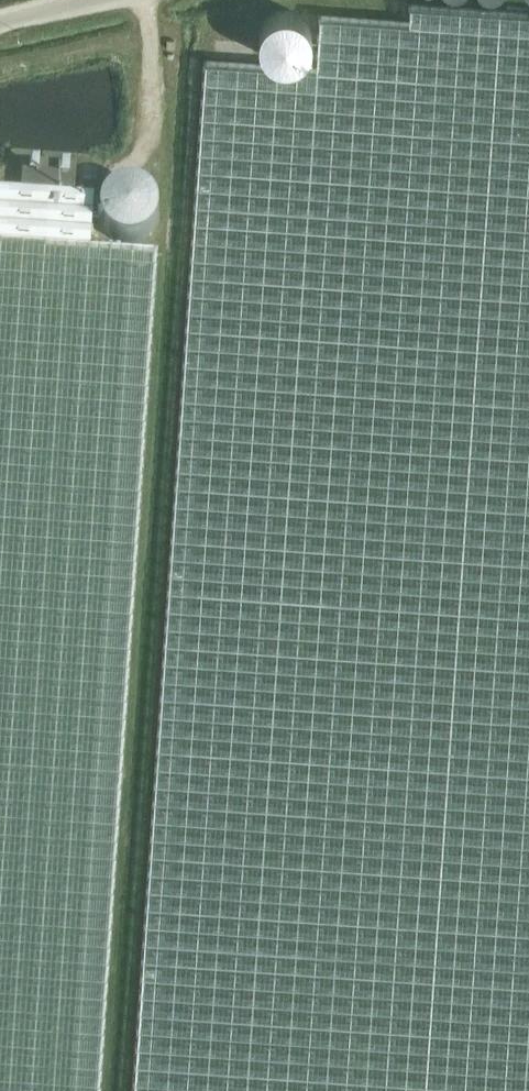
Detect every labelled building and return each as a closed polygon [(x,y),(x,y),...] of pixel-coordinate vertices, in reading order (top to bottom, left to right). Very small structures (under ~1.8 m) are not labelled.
[(410,3),(409,21),(320,15),(316,68),(205,60),(196,189),(132,1090),(528,1090),(528,11),(410,3)] [(289,9),(286,9),(283,9),(278,10),(275,11),(272,13),(270,14),(267,17),(265,18),(264,20),(262,23),(260,26),(260,29),(259,32),(259,35),(259,38),(259,42),(260,44),(261,48),(263,51),(265,54),(267,56),(270,59),(273,60),(276,62),(280,63),(284,63),(288,63),(290,63),(293,62),(297,61),(299,60),(302,58),(305,56),(307,53),(309,50),(310,47),(311,45),(312,44),(312,42),(313,39),(313,35),(313,32),(312,29),(310,25),(309,22),(308,20),(306,18),(304,16),(302,15),(300,13),(297,11),(293,10),(289,9)] [(174,48),(174,39),(166,39),(166,48),(174,48)] [(156,200),(151,193),(143,187),(133,184),(123,185),(114,188),(107,195),(102,204),(100,213),(102,223),(106,231),(113,238),(122,242),(132,243),(141,241),(149,236),(156,228),(159,219),(159,210),(156,200)] [(91,250),(94,196),(0,190),(0,243),(91,250)] [(156,253),(91,250),(0,243),(0,1090),(100,1090),(156,253)]
